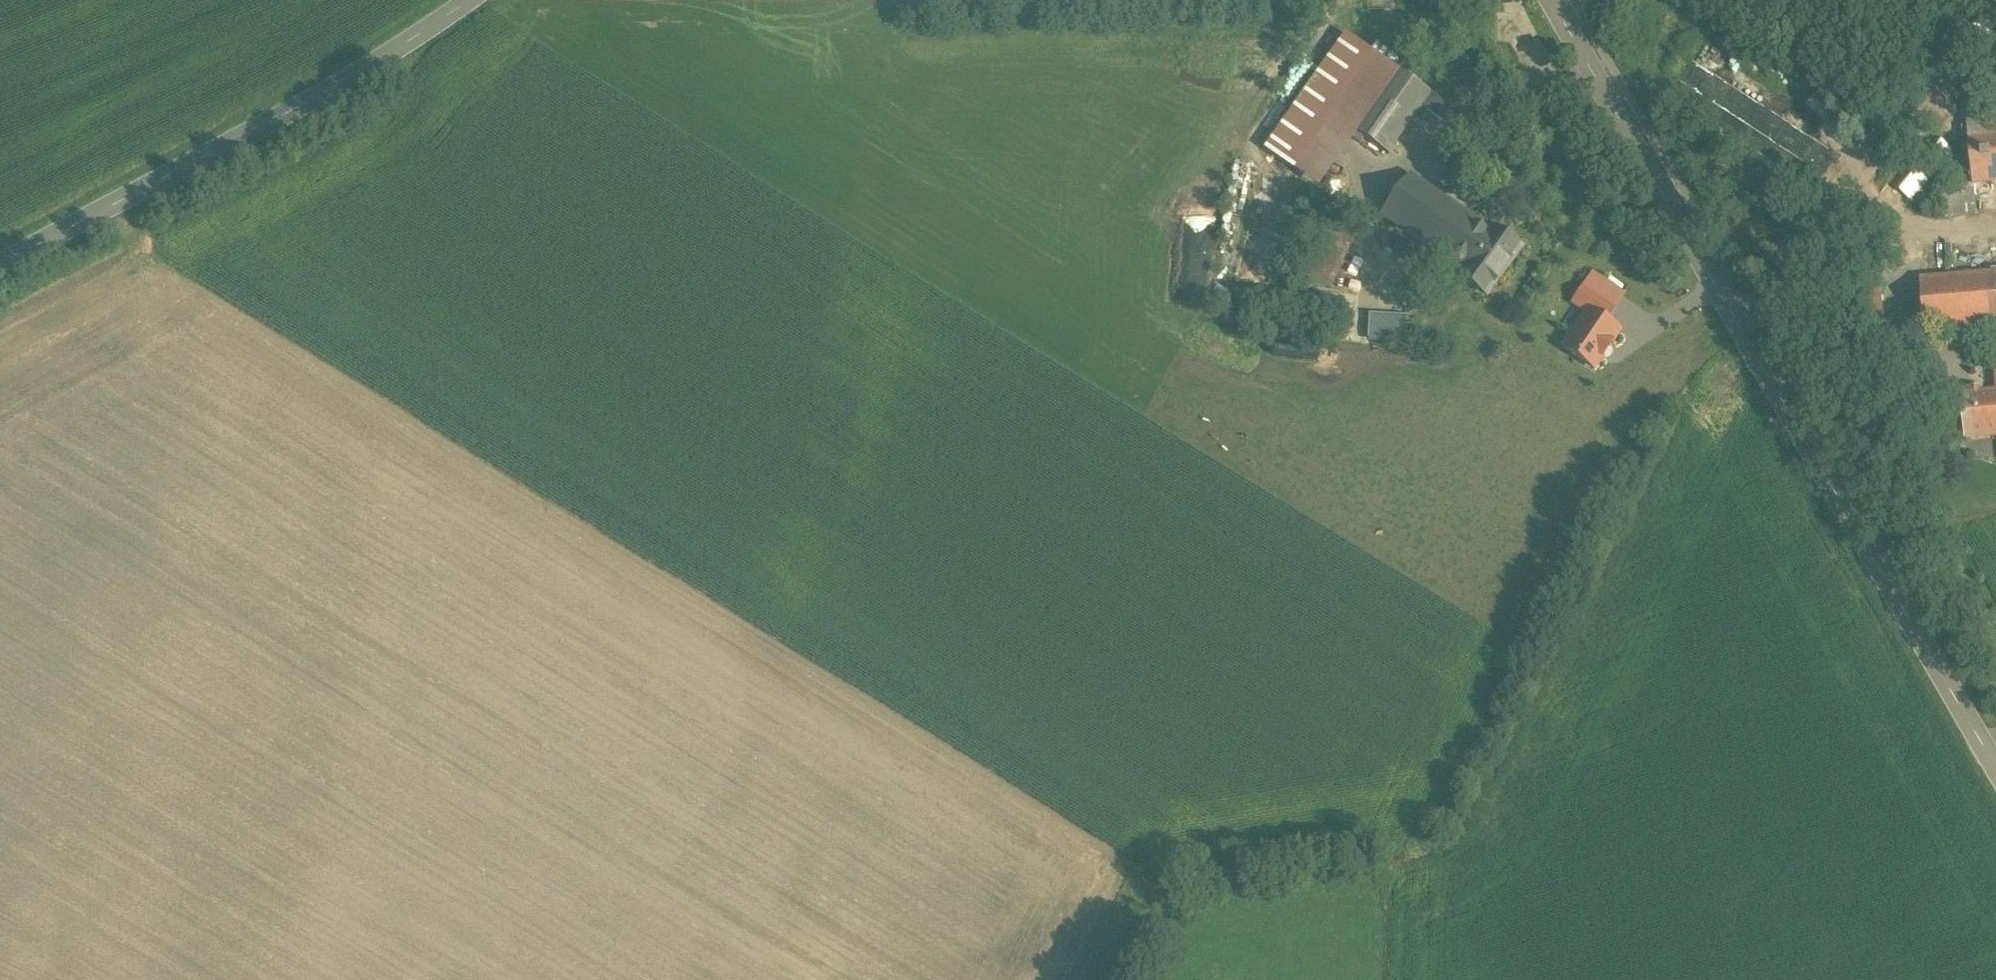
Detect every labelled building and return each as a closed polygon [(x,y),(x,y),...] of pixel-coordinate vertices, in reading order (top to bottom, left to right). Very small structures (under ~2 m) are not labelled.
[(1387,57),(1355,35),(1276,151),(1307,173),(1387,57)] [(1439,96),(1402,72),(1362,130),(1399,155),(1439,96)] [(1966,113),(1972,184),(1995,182),(1995,110),(1966,113)] [(1494,231),(1416,179),(1391,218),(1468,268),(1494,231)] [(1975,214),(1972,184),(1942,187),(1945,216),(1975,214)] [(1369,233),(1337,218),(1312,271),(1344,286),(1369,233)] [(1526,254),(1494,231),(1468,268),(1456,285),(1489,308),(1526,254)] [(1992,270),(1992,273),(1921,281),(1926,335),(1993,328),(1995,359),(1995,270),(1992,270)] [(1587,312),(1603,323),(1604,322),(1614,308),(1584,287),(1573,303),(1587,312)] [(1415,305),(1378,304),(1377,334),(1414,335),(1415,305)] [(1603,323),(1587,312),(1563,347),(1593,368),(1619,332),(1604,322),(1603,323)] [(1962,397),(1966,438),(1995,436),(1995,394),(1962,397)]
